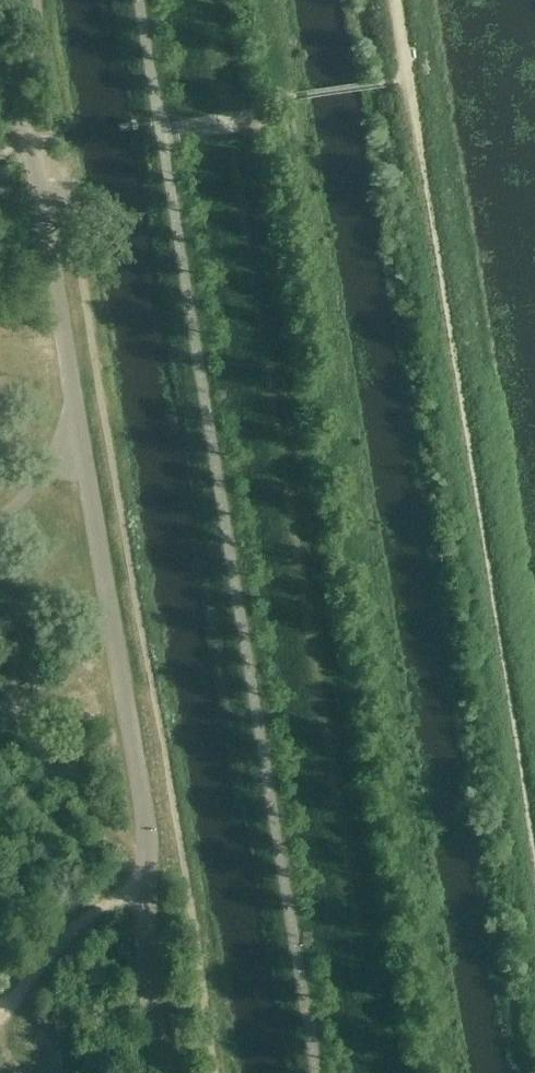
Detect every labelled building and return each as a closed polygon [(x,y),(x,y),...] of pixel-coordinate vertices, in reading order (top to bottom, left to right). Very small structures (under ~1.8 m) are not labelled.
[(92,613),(91,606),(82,607),(84,615),(92,613)]
